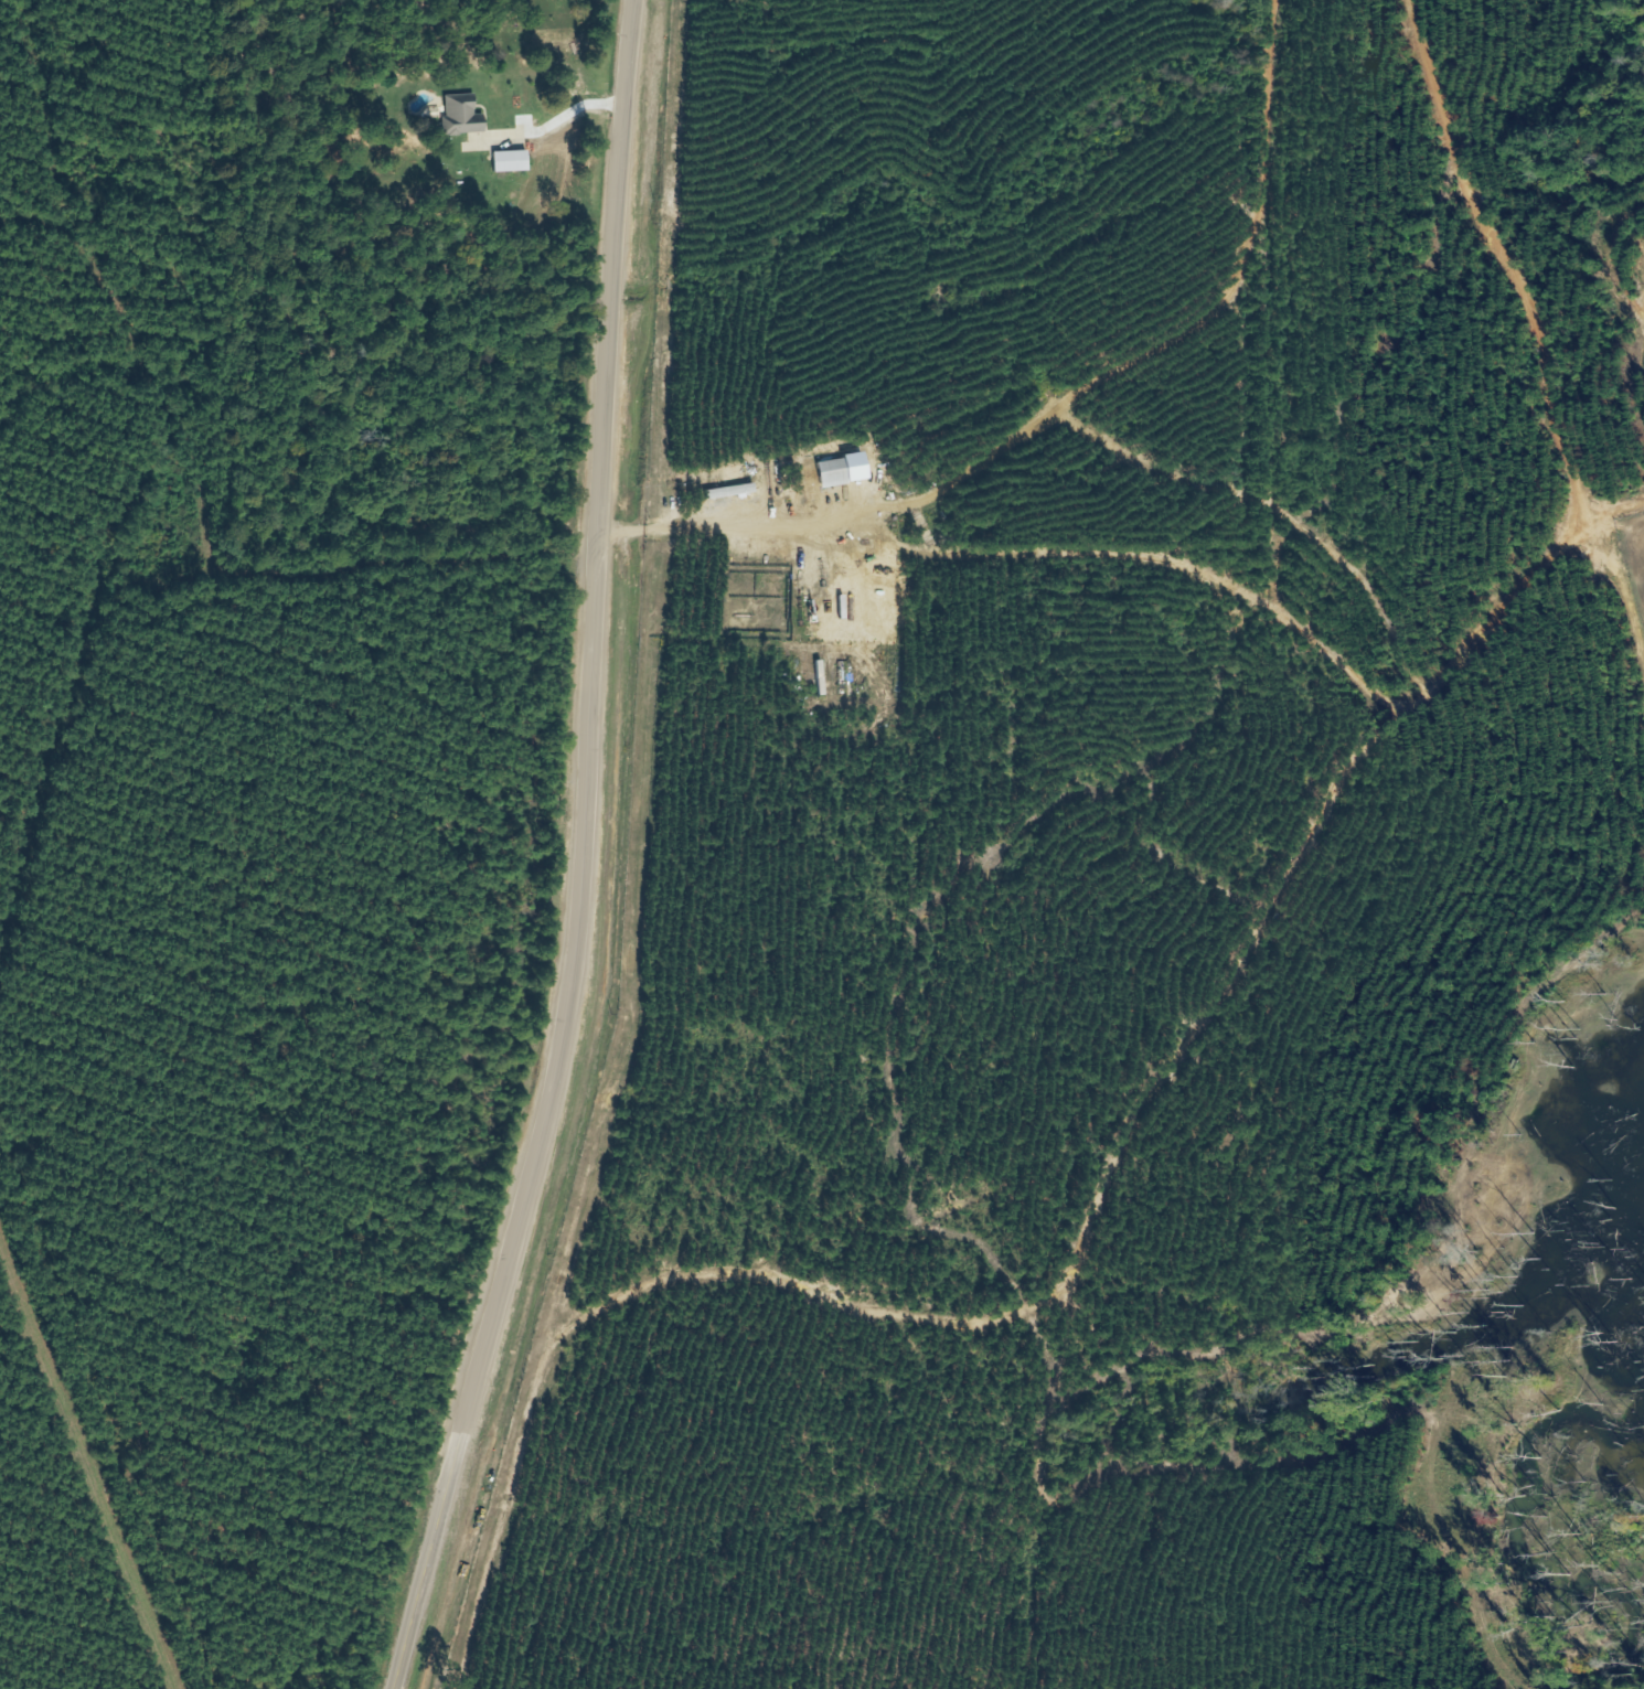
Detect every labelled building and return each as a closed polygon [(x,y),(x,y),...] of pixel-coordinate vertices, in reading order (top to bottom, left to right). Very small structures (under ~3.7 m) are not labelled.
[(473,100),(447,103),(451,135),(484,131),(482,114),(475,115),(473,100)] [(526,151),(493,152),(494,173),(527,171),(526,151)] [(822,489),(849,484),(844,459),(817,464),(822,489)]
